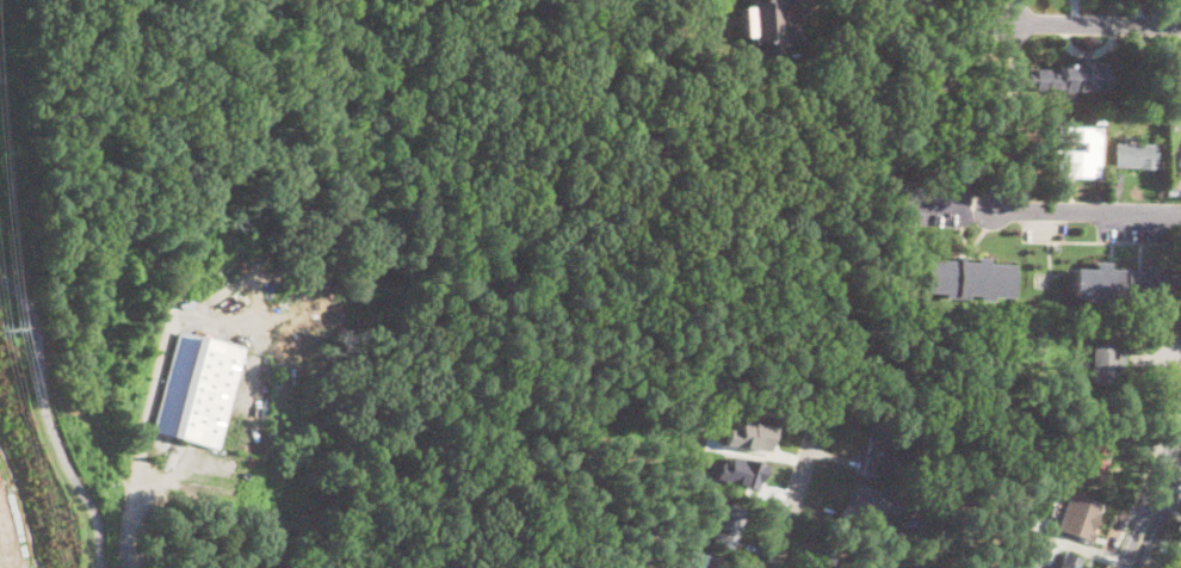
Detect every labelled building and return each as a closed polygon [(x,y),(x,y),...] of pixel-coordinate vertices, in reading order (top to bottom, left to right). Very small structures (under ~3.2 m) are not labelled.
[(749,7),(748,0),(755,0),(795,0),(796,7),(778,8),(780,30),(797,29),(798,44),(781,45),(783,56),(760,58),(759,42),(752,43),(752,36),(743,37),(741,7),(749,7)] [(902,14),(899,0),(926,0),(927,10),(902,14)] [(1107,60),(1107,92),(1063,91),(1063,88),(1027,88),(1027,69),(1059,69),(1059,64),(1072,64),(1072,60),(1107,60)] [(1101,137),(1100,178),(1056,177),(1056,150),(1084,152),(1086,142),(1057,142),(1057,128),(1101,128),(1101,137)] [(1140,144),(1139,167),(1112,166),(1113,143),(1140,144)] [(1176,186),(1175,195),(1165,195),(1165,186),(1176,186)] [(962,257),(960,261),(975,263),(976,258),(987,258),(987,263),(1014,265),(1012,297),(991,296),(991,301),(977,301),(978,296),(966,295),(966,300),(940,297),(940,294),(921,292),(923,259),(950,261),(950,255),(962,257)] [(1112,268),(1137,270),(1143,270),(1143,266),(1157,266),(1157,273),(1176,274),(1175,304),(1161,303),(1160,308),(1140,307),(1138,303),(1107,301),(1107,304),(1087,303),(1086,300),(1072,298),(1074,268),(1095,270),(1095,263),(1109,264),(1109,268),(1112,268)] [(193,302),(192,309),(179,305),(181,298),(193,302)] [(243,348),(217,449),(153,432),(179,332),(243,348)] [(1118,366),(1118,385),(1092,385),(1092,344),(1117,344),(1117,352),(1123,352),(1123,366),(1118,366)] [(768,451),(770,429),(724,424),(722,445),(768,451)] [(1071,430),(1070,438),(1055,436),(1056,427),(1071,430)] [(892,449),(901,452),(896,469),(883,464),(879,476),(861,470),(865,458),(861,457),(864,450),(865,450),(867,444),(864,443),(868,428),(896,437),(892,449)] [(1078,442),(1074,457),(1057,453),(1062,437),(1078,442)] [(1088,443),(1109,449),(1106,462),(1107,463),(1100,484),(1088,481),(1090,475),(1080,471),(1082,461),(1075,458),(1078,445),(1087,446),(1088,443)] [(763,464),(726,455),(723,466),(711,463),(708,479),(757,490),(763,464)] [(1059,469),(1057,476),(1049,473),(1051,465),(1059,469)] [(939,481),(936,488),(926,484),(928,477),(939,481)] [(910,501),(907,513),(901,511),(898,517),(874,510),(876,507),(871,506),(870,511),(873,512),(871,518),(874,519),(870,535),(840,525),(852,483),(910,501)] [(744,511),(734,539),(731,549),(711,542),(715,531),(724,535),(725,530),(715,526),(721,508),(715,506),(718,496),(735,502),(734,506),(744,511)] [(1097,511),(1088,541),(1055,530),(1064,500),(1097,511)] [(658,535),(655,550),(644,548),(648,532),(658,535)] [(837,549),(831,567),(811,567),(820,543),(837,549)] [(889,551),(883,567),(879,567),(866,564),(872,547),(889,551)] [(726,563),(725,567),(685,567),(690,552),(726,563)] [(1080,558),(1076,567),(1057,567),(1064,552),(1080,558)]
